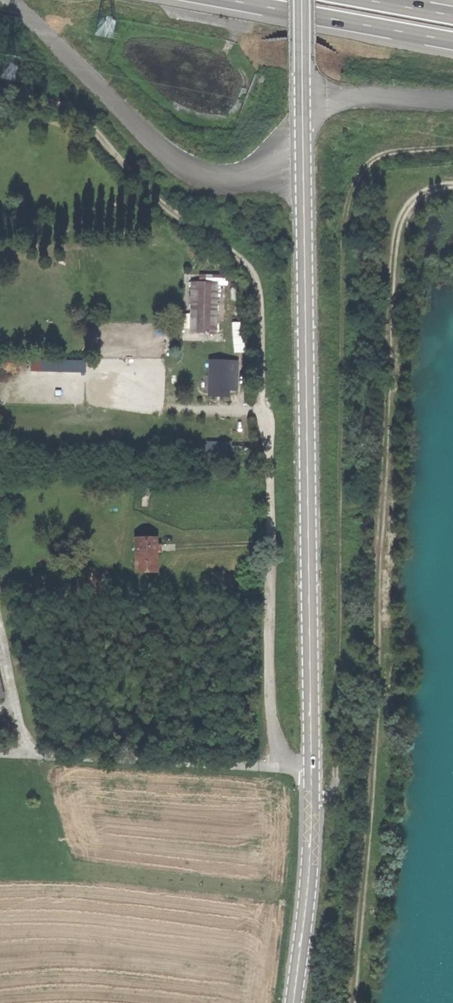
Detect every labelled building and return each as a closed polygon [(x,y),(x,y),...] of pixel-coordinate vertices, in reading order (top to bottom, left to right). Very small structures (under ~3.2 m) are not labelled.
[(190,332),(216,333),(218,283),(193,281),(190,332)] [(234,351),(246,351),(245,321),(234,321),(234,351)] [(237,363),(210,362),(209,391),(229,392),(229,390),(236,390),(236,375),(237,363)] [(215,441),(215,450),(234,450),(234,441),(215,441)] [(156,538),(137,539),(137,573),(157,572),(156,552),(161,552),(161,548),(161,545),(156,545),(156,538)]
